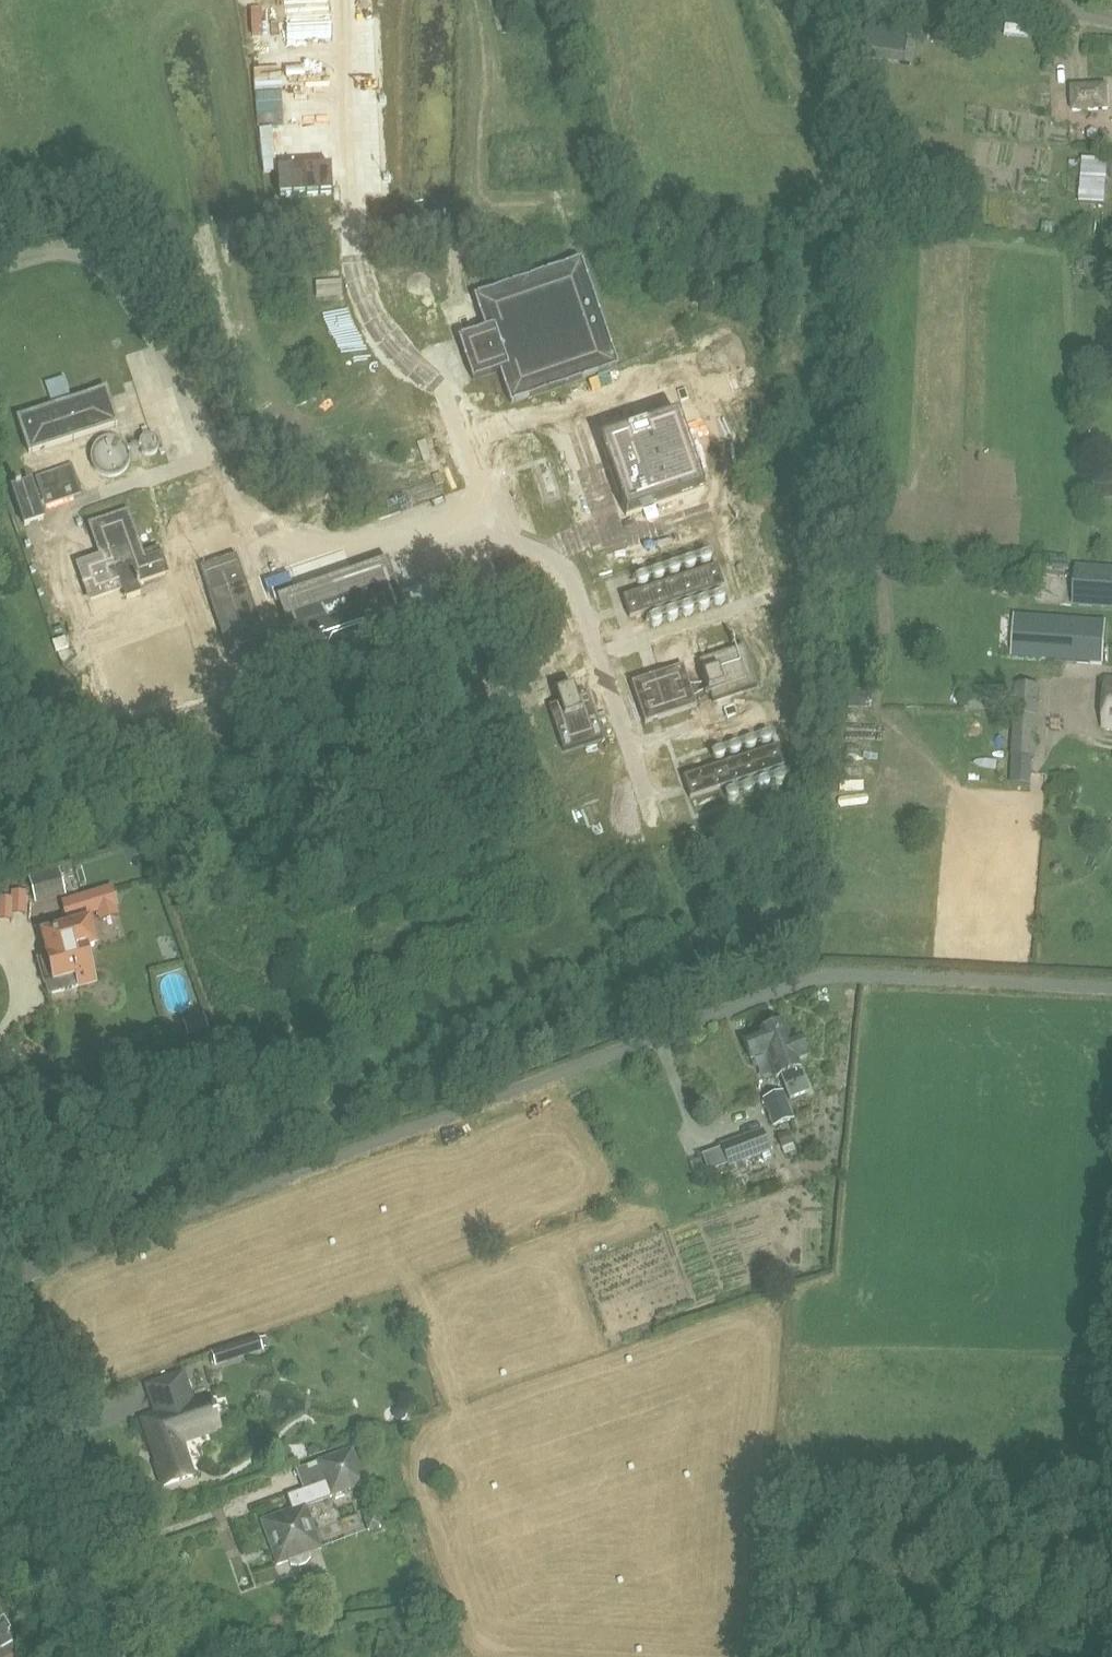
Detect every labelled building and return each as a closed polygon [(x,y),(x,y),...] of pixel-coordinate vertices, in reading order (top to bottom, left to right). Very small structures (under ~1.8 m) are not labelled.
[(902,69),(902,66),(906,44),(888,41),(887,46),(878,45),(876,63),(884,64),(884,66),(902,69)] [(1110,109),(1108,85),(1073,87),(1075,111),(1110,109)] [(1107,206),(1110,159),(1085,157),(1084,161),(1069,160),(1068,189),(1067,189),(1066,196),(1081,197),(1080,204),(1107,206)] [(473,377),(500,368),(512,403),(617,366),(580,260),(475,297),(487,331),(460,341),(473,377)] [(81,493),(71,464),(35,478),(45,505),(81,493)] [(115,594),(125,591),(128,600),(142,595),(139,585),(167,575),(158,549),(142,555),(128,514),(92,526),(115,594)] [(271,648),(239,556),(202,568),(233,660),(235,660),(248,655),(271,648)] [(625,598),(631,618),(726,588),(719,566),(625,598)] [(1079,566),(1076,606),(1111,608),(1111,568),(1079,566)] [(285,615),(302,667),(306,679),(418,641),(397,577),(285,615)] [(1003,615),(1000,656),(1111,665),(1111,623),(1003,615)] [(714,701),(758,686),(745,646),(701,662),(714,701)] [(697,707),(685,667),(633,685),(647,724),(697,707)] [(1012,785),(1035,786),(1041,680),(1018,679),(1012,785)] [(588,693),(578,696),(575,686),(558,692),(561,702),(549,706),(565,753),(604,740),(588,693)] [(852,687),(851,710),(872,711),(875,689),(852,687)] [(664,739),(710,719),(705,708),(659,727),(664,739)] [(686,778),(692,799),(786,768),(779,746),(686,778)] [(773,803),(799,795),(793,778),(767,786),(773,803)] [(762,787),(751,791),(758,809),(768,805),(762,787)] [(747,792),(737,795),(742,814),(752,811),(747,792)] [(68,898),(61,870),(31,878),(38,906),(68,898)] [(118,904),(113,887),(86,895),(87,898),(63,904),(68,920),(61,922),(63,930),(45,935),(51,957),(40,960),(50,994),(93,982),(83,949),(95,946),(85,914),(118,904)] [(801,1036),(792,1040),(785,1023),(744,1038),(752,1059),(769,1052),(778,1076),(782,1075),(792,1099),(812,1091),(804,1071),(802,1072),(801,1068),(803,1067),(800,1060),(809,1056),(801,1036)] [(785,1091),(764,1098),(775,1127),(796,1119),(785,1091)] [(722,1145),(729,1163),(731,1167),(773,1151),(764,1129),(722,1145)] [(787,1132),(776,1136),(781,1148),(792,1144),(787,1132)] [(242,1358),(241,1355),(249,1353),(246,1342),(238,1344),(222,1349),(227,1363),(242,1358)] [(227,1363),(222,1349),(210,1353),(215,1367),(227,1363)] [(155,1466),(163,1487),(192,1477),(179,1439),(218,1425),(215,1415),(217,1414),(215,1408),(213,1409),(209,1398),(194,1404),(183,1374),(146,1386),(156,1417),(143,1421),(158,1465),(155,1466)] [(396,1420),(397,1420),(403,1419),(403,1418),(404,1418),(404,1417),(404,1416),(405,1416),(405,1415),(405,1414),(405,1413),(404,1412),(404,1411),(404,1410),(403,1410),(401,1409),(400,1408),(399,1408),(398,1409),(397,1409),(396,1409),(395,1410),(394,1411),(393,1412),(393,1413),(393,1414),(393,1415),(393,1416),(393,1417),(393,1418),(394,1419),(395,1419),(396,1420)] [(90,1429),(94,1440),(110,1435),(107,1424),(90,1429)] [(312,1556),(311,1553),(323,1548),(307,1505),(367,1484),(354,1449),(297,1469),(305,1489),(293,1494),(295,1498),(291,1500),(294,1509),(262,1520),(278,1564),(291,1560),(292,1564),(300,1565),(307,1562),(312,1556)] [(19,1650),(9,1632),(12,1630),(5,1617),(0,1620),(0,1656),(7,1656),(19,1650)]
